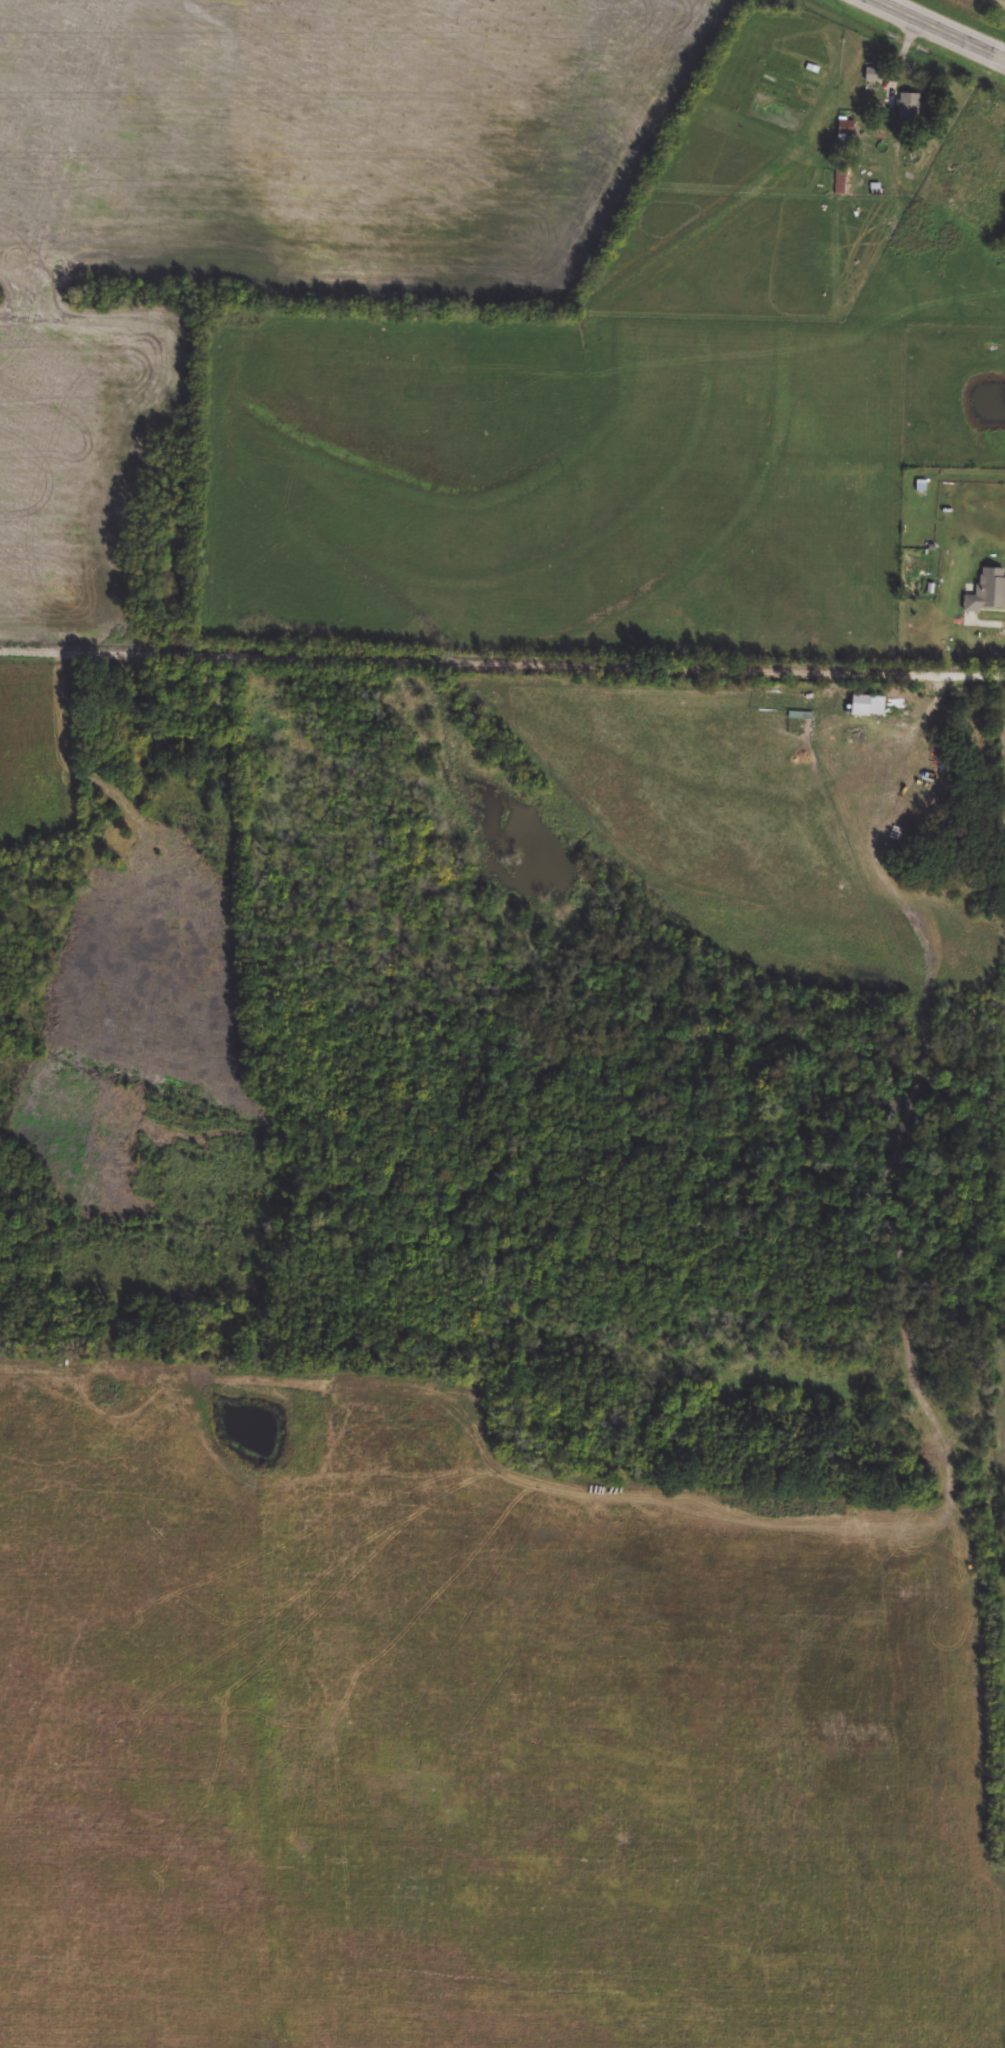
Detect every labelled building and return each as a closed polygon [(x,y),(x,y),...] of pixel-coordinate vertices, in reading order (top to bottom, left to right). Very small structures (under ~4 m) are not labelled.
[(883,84),(883,70),(870,70),(869,84),(883,84)] [(921,96),(921,123),(899,123),(899,96),(921,96)] [(852,138),(839,138),(840,124),(853,125),(852,138)] [(846,197),(836,197),(836,168),(846,168),(846,197)] [(981,571),(1004,572),(1004,613),(964,611),(965,598),(980,599),(981,571)] [(853,719),(853,698),(885,698),(885,719),(853,719)]
